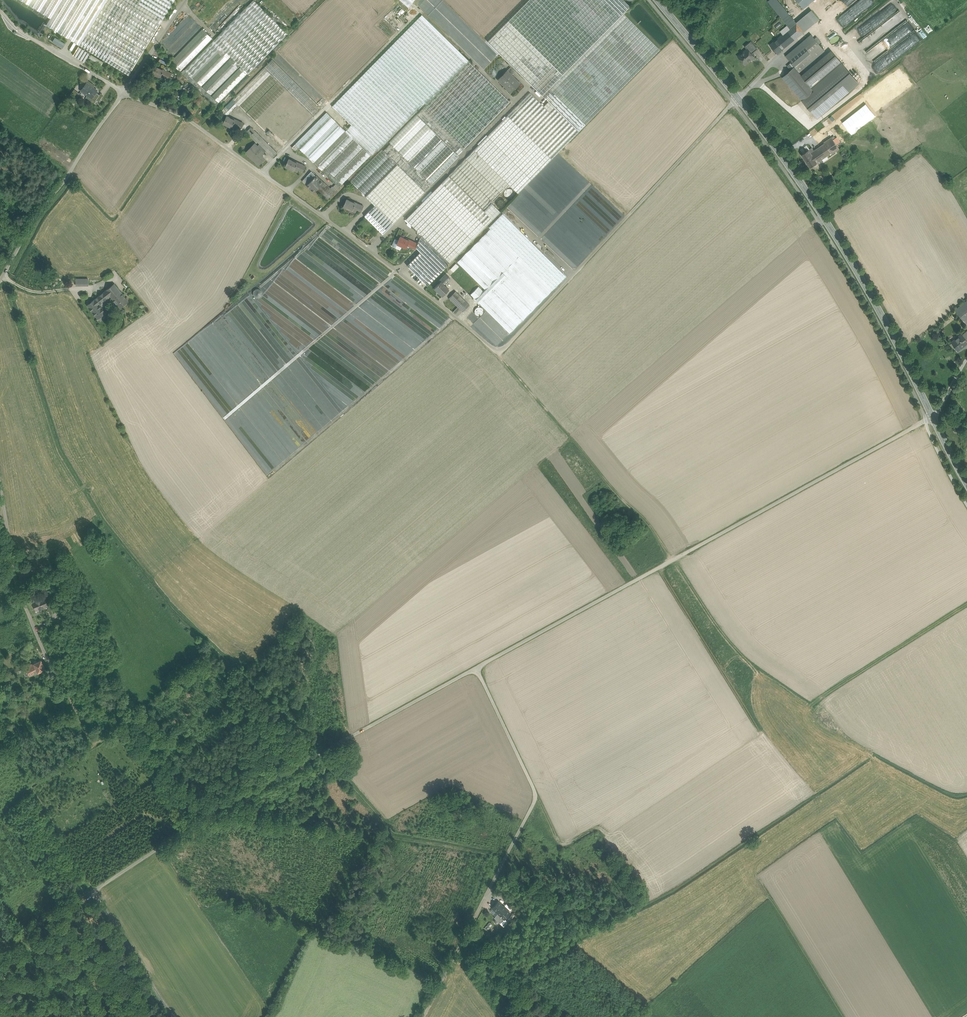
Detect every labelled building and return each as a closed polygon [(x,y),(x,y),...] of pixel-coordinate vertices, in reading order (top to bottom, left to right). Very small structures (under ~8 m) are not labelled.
[(29,4),(51,18),(46,25),(79,45),(107,0),(31,0),(29,4)] [(79,45),(129,75),(175,0),(107,0),(79,45)] [(185,70),(193,78),(222,48),(231,56),(230,57),(231,58),(239,66),(240,67),(247,73),(248,73),(248,74),(288,34),(254,0),(253,0),(185,70)] [(554,22),(582,50),(627,4),(622,0),(576,0),(554,22)] [(851,11),(839,18),(843,23),(854,16),(851,11)] [(623,13),(542,95),(548,101),(579,132),(660,50),(623,13)] [(161,43),(174,56),(202,28),(189,15),(161,43)] [(422,15),(332,106),(351,125),(376,149),(378,151),(425,103),(426,104),(468,61),(469,61),(422,15)] [(552,20),(529,43),(561,75),(583,52),(582,50),(554,22),(552,20)] [(796,23),(779,38),(786,46),(804,31),(796,23)] [(203,29),(170,62),(180,71),(212,38),(203,29)] [(55,37),(52,41),(63,48),(65,43),(55,37)] [(332,44),(331,46),(337,50),(340,44),(330,38),(328,41),(332,44)] [(779,38),(770,45),(777,53),(786,46),(779,38)] [(814,38),(804,47),(810,54),(820,45),(814,38)] [(757,48),(751,41),(744,46),(747,49),(754,57),(755,56),(752,52),(757,48)] [(801,43),(786,56),(788,59),(803,46),(801,43)] [(795,67),(794,67),(798,72),(824,50),(820,45),(810,54),(795,67)] [(90,53),(79,46),(73,55),(84,62),(90,53)] [(803,46),(788,59),(791,62),(795,67),(810,54),(804,47),(803,46)] [(222,48),(193,78),(201,86),(230,57),(231,56),(222,48)] [(888,54),(893,59),(901,51),(898,48),(895,51),(893,49),(888,54)] [(747,49),(738,57),(745,65),(750,61),(749,61),(754,57),(747,49)] [(832,52),(802,77),(812,88),(841,63),(832,52)] [(231,58),(202,87),(211,95),(239,66),(231,58)] [(321,108),(272,59),(264,67),(286,90),(288,91),(296,99),(297,100),(306,109),(307,110),(313,116),(321,108)] [(426,104),(422,108),(443,128),(489,81),(468,61),(426,104)] [(160,69),(155,66),(151,74),(160,78),(161,74),(165,76),(169,79),(172,73),(161,68),(160,69)] [(240,67),(212,96),(219,102),(247,73),(240,67)] [(264,67),(232,99),(237,104),(245,112),(277,80),(264,67)] [(798,72),(794,67),(791,70),(783,77),(802,100),(813,90),(812,88),(802,77),(798,72)] [(185,70),(184,69),(181,72),(215,105),(219,102),(212,96),(211,95),(202,87),(201,86),(193,78),(185,70)] [(510,74),(507,71),(498,80),(503,85),(505,83),(513,90),(520,83),(511,75),(510,73),(510,74)] [(180,78),(176,82),(180,86),(181,84),(182,85),(183,84),(182,83),(184,81),(180,78)] [(93,84),(88,81),(87,82),(81,90),(87,95),(88,95),(88,94),(92,97),(91,98),(96,92),(97,90),(93,87),(91,86),(93,84)] [(278,81),(247,113),(255,122),(286,90),(278,81)] [(489,81),(443,128),(463,148),(510,101),(489,81)] [(288,91),(257,123),(265,131),(296,99),(288,91)] [(96,92),(91,98),(92,97),(88,94),(88,95),(87,96),(90,99),(94,102),(96,99),(100,95),(99,95),(97,93),(96,92)] [(530,93),(406,219),(422,235),(450,263),(500,211),(492,203),(509,185),(518,194),(579,132),(548,101),(544,106),(530,93)] [(232,99),(221,110),(226,115),(237,104),(232,99)] [(297,100),(269,129),(277,138),(306,109),(297,100)] [(443,128),(422,108),(416,114),(436,133),(447,144),(448,145),(458,155),(464,149),(463,148),(443,128)] [(307,110),(278,139),(285,145),(313,116),(307,110)] [(327,112),(295,144),(314,162),(345,130),(327,112)] [(416,114),(389,142),(390,143),(409,161),(436,134),(436,133),(416,114)] [(232,118),(227,116),(223,123),(231,127),(233,124),(237,125),(236,126),(241,128),(243,123),(232,118)] [(376,149),(351,125),(345,130),(354,138),(355,140),(363,148),(364,149),(370,155),(376,149)] [(277,153),(251,127),(246,131),(259,144),(266,150),(273,157),(277,153)] [(277,138),(269,129),(266,132),(282,148),(285,145),(278,139),(277,138)] [(345,130),(314,162),(322,170),(354,138),(345,130)] [(436,134),(409,161),(420,172),(447,144),(436,134)] [(824,143),(814,151),(812,148),(808,150),(817,163),(839,148),(831,137),(824,143)] [(355,140),(326,168),(334,177),(363,148),(355,140)] [(257,146),(254,143),(246,152),(259,165),(265,158),(261,155),(264,153),(257,146)] [(409,161),(390,143),(383,150),(396,163),(402,169),(409,161)] [(266,150),(259,144),(257,146),(264,153),(266,150)] [(448,145),(421,173),(421,174),(432,184),(459,156),(458,155),(448,145)] [(364,149),(335,178),(342,184),(370,155),(364,149)] [(382,149),(350,181),(365,195),(396,163),(383,150),(382,149)] [(817,163),(808,150),(801,155),(810,167),(817,163)] [(294,161),(289,159),(285,166),(294,170),(295,166),(299,168),(298,169),(303,171),(305,166),(294,161)] [(420,172),(409,161),(402,169),(425,191),(432,184),(421,174),(421,173),(420,172)] [(396,163),(365,195),(375,205),(393,223),(425,191),(402,169),(396,163)] [(311,171),(307,176),(311,180),(316,176),(311,171)] [(306,185),(314,192),(317,189),(323,183),(316,175),(311,180),(309,182),(306,185)] [(331,190),(323,183),(317,189),(327,199),(336,190),(333,187),(331,190)] [(509,198),(514,193),(509,187),(504,192),(509,198)] [(364,206),(352,200),(352,201),(347,199),(343,206),(352,210),(353,206),(357,208),(356,209),(361,211),(364,206)] [(393,223),(375,205),(364,216),(383,234),(393,223)] [(541,239),(571,267),(576,269),(586,258),(587,254),(614,226),(611,224),(612,223),(610,222),(609,224),(606,223),(605,222),(602,221),(599,224),(605,229),(594,225),(587,218),(595,221),(597,216),(588,213),(595,219),(593,220),(581,215),(576,211),(575,213),(571,212),(575,215),(569,213),(567,211),(541,239)] [(566,276),(503,213),(489,227),(490,228),(474,244),(503,273),(503,272),(506,276),(508,278),(536,306),(566,276)] [(374,226),(365,218),(363,220),(371,229),(374,226)] [(253,298),(245,304),(260,322),(261,321),(263,324),(266,306),(271,307),(277,300),(273,297),(278,290),(283,291),(280,286),(297,299),(303,291),(302,292),(303,284),(317,286),(325,275),(341,277),(338,274),(349,265),(349,262),(353,262),(354,251),(368,252),(333,228),(257,290),(256,290),(254,300),(253,298)] [(450,263),(422,235),(419,241),(417,243),(416,247),(420,252),(407,265),(427,285),(450,263)] [(417,243),(406,238),(406,239),(401,236),(400,236),(399,240),(396,239),(395,239),(392,245),(392,246),(399,249),(400,249),(402,246),(405,247),(406,248),(407,244),(411,245),(410,246),(415,248),(416,247),(417,243)] [(503,273),(474,244),(465,254),(493,282),(503,273)] [(493,282),(465,254),(457,262),(485,290),(493,282)] [(479,286),(455,263),(447,271),(470,294),(475,290),(479,286)] [(480,295),(476,300),(479,303),(506,276),(503,272),(493,282),(485,290),(484,291),(480,295)] [(446,273),(439,280),(440,281),(441,281),(444,284),(450,278),(446,273)] [(536,306),(508,278),(506,276),(479,303),(509,333),(536,306)] [(440,281),(434,288),(442,296),(449,289),(444,284),(441,281),(440,281)] [(114,283),(102,292),(106,297),(109,294),(111,297),(120,291),(122,293),(114,283)] [(484,291),(479,286),(475,290),(480,295),(484,291)] [(480,295),(475,290),(470,294),(476,300),(480,295)] [(122,293),(120,291),(111,297),(120,308),(128,301),(122,293)] [(460,295),(455,291),(449,298),(451,300),(454,297),(456,299),(460,295)] [(100,295),(95,299),(99,304),(104,300),(103,299),(100,295)] [(456,299),(454,297),(451,300),(458,307),(461,304),(458,302),(456,299)] [(953,308),(966,327),(966,322),(966,321),(966,298),(953,308)] [(99,304),(95,299),(87,305),(98,319),(103,315),(106,312),(99,304)] [(461,304),(458,307),(463,312),(470,305),(465,300),(461,304)] [(954,342),(960,352),(966,347),(966,332),(954,342)] [(348,362),(346,365),(355,371),(357,368),(348,362)] [(44,597),(37,600),(36,599),(32,600),(35,609),(39,607),(40,608),(47,605),(48,605),(47,603),(44,597)] [(41,659),(33,663),(38,672),(46,669),(41,659)] [(33,663),(25,667),(29,676),(30,676),(38,672),(33,663)] [(510,913),(498,901),(492,908),(498,913),(504,919),(510,913)] [(504,919),(498,913),(494,918),(500,923),(504,919)]
